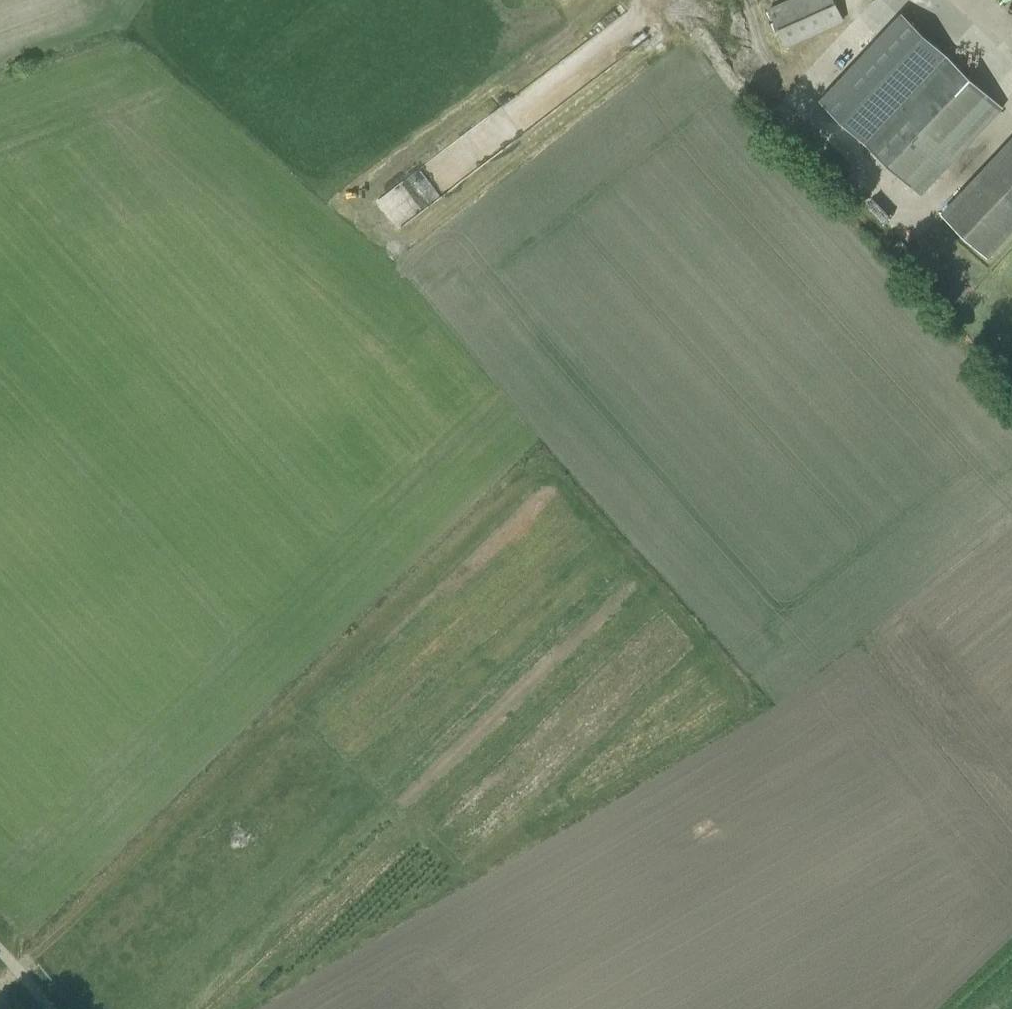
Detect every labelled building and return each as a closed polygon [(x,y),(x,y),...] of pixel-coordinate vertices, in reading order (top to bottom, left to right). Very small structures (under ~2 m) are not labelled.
[(787,45),(844,19),(835,0),(789,0),(770,9),(787,45)] [(821,99),(922,195),(1004,107),(903,12),(821,99)] [(941,213),(988,256),(1011,230),(1011,197),(982,169),(941,213)] [(927,263),(922,268),(928,274),(933,269),(927,263)]
